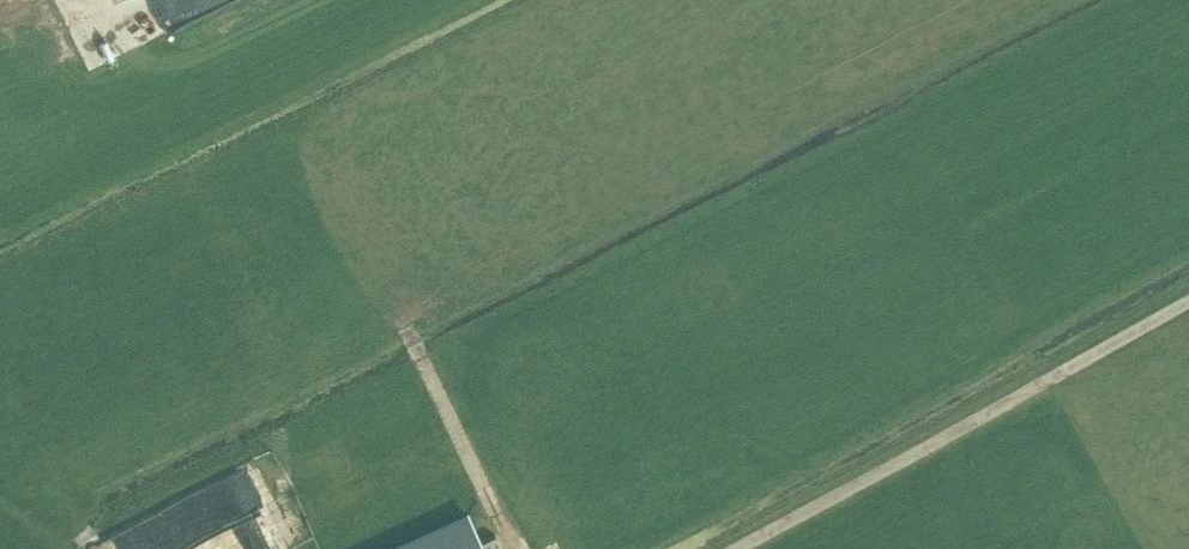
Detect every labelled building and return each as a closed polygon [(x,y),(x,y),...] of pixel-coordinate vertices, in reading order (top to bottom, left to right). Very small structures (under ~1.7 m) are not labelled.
[(468,516),(395,548),(483,548),(468,516)]
